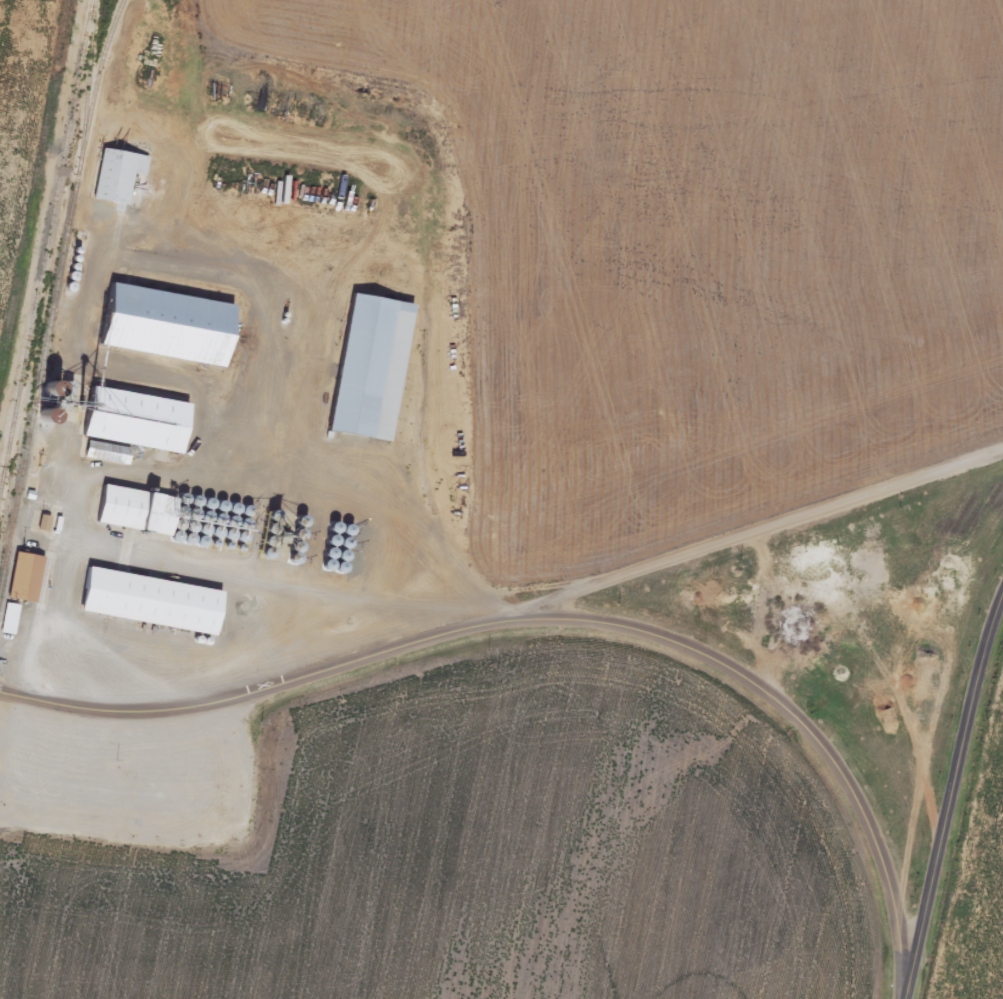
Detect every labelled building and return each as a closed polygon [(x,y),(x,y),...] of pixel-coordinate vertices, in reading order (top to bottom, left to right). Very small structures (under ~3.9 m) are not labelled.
[(145,179),(149,159),(101,151),(93,201),(127,207),(132,177),(145,179)] [(93,347),(223,369),(234,306),(104,284),(93,347)] [(327,434),(389,443),(410,307),(347,298),(327,434)] [(38,383),(36,397),(46,398),(47,384),(38,383)] [(78,440),(86,442),(83,460),(127,467),(130,449),(180,456),(188,404),(86,389),(78,440)] [(93,524),(167,538),(174,500),(100,486),(93,524)] [(7,601),(35,606),(43,559),(14,554),(7,601)] [(77,615),(216,636),(222,592),(84,571),(77,615)] [(19,606),(5,604),(0,634),(0,635),(14,637),(19,606)]
